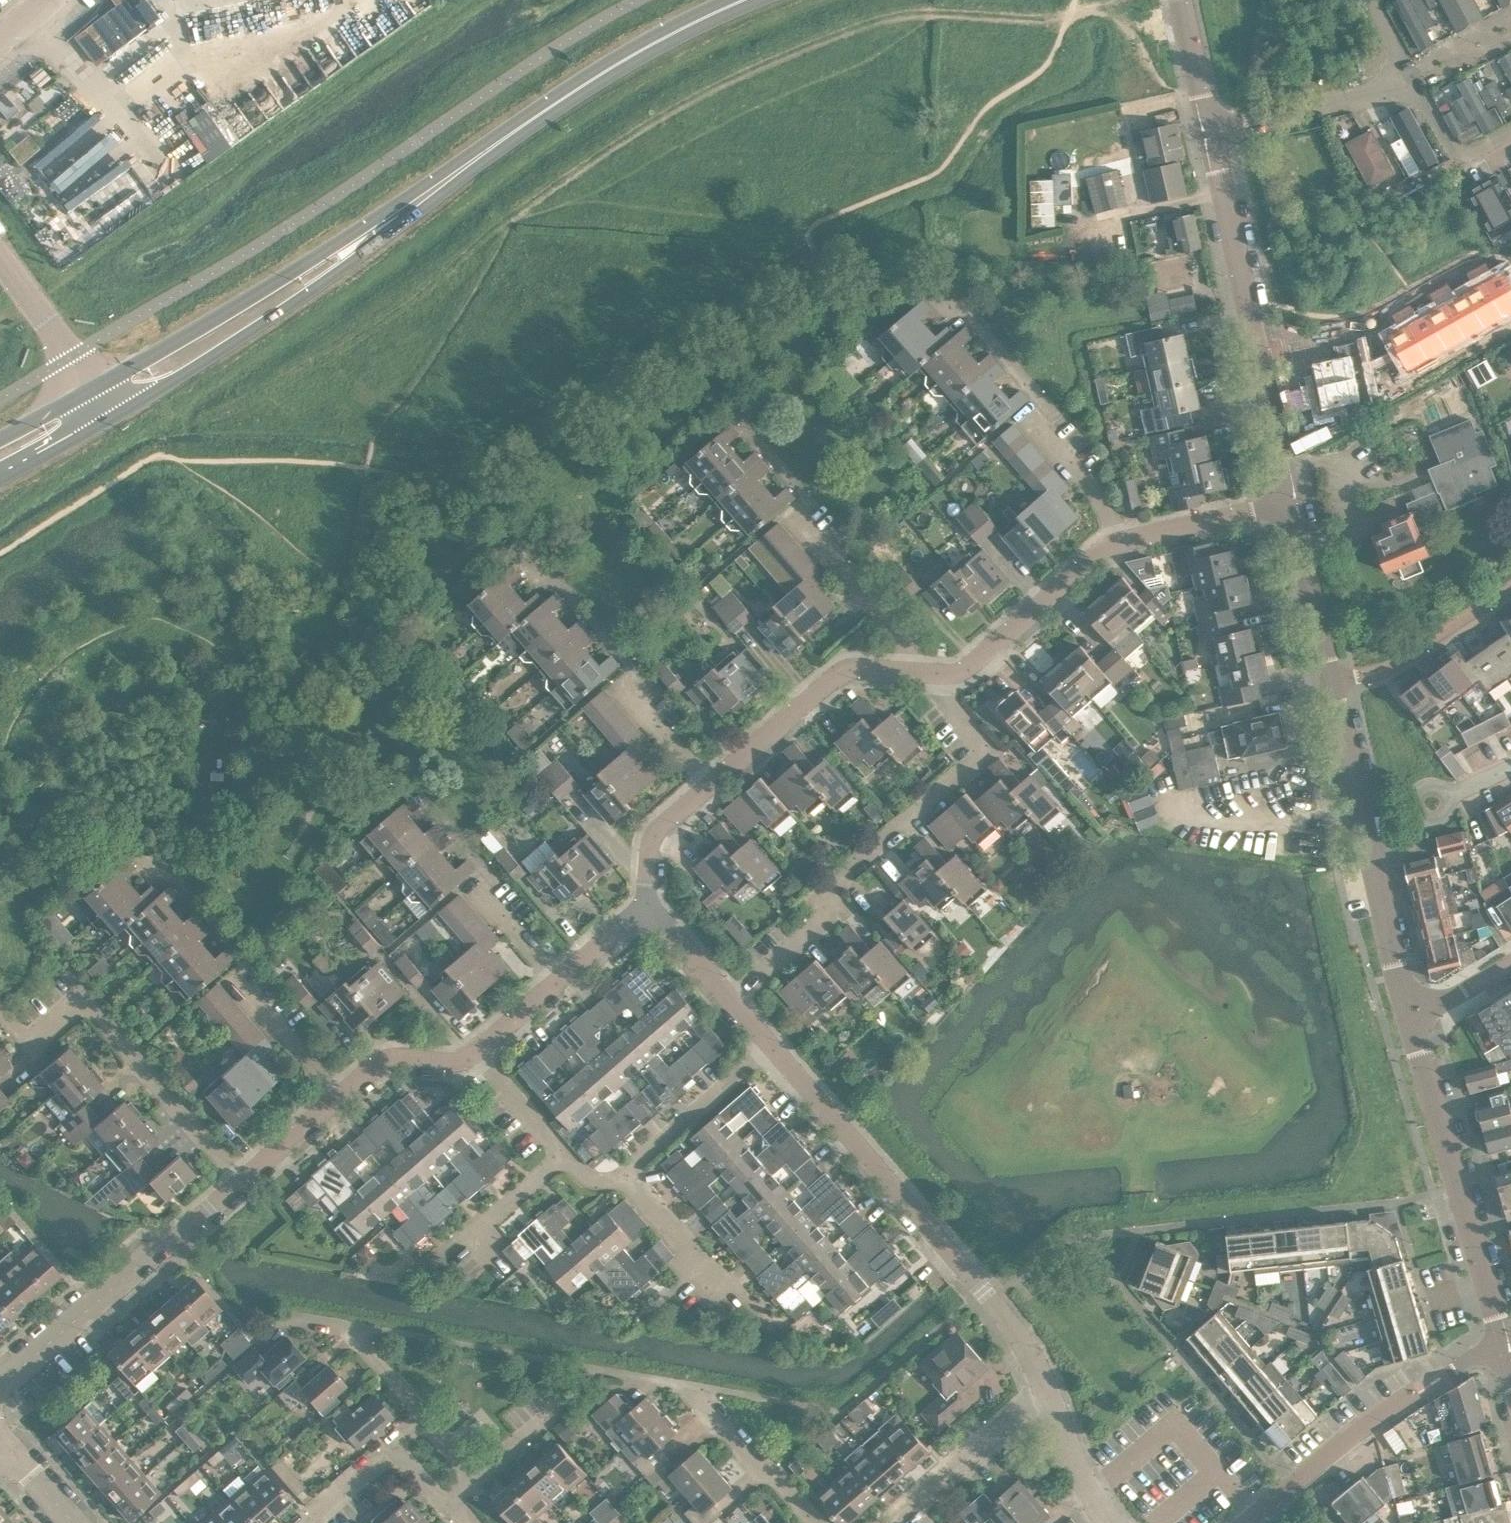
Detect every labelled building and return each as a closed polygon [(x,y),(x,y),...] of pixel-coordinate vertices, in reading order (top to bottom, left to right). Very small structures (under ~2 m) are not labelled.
[(127,4),(124,0),(122,0),(84,28),(106,57),(145,28),(127,4)] [(1396,2),(1421,51),(1435,44),(1430,32),(1439,26),(1425,0),(1400,0),(1396,2)] [(1439,3),(1455,31),(1487,14),(1479,0),(1438,0),(1439,3)] [(1503,11),(1510,7),(1510,0),(1497,0),(1503,11)] [(123,85),(170,49),(152,25),(104,62),(123,85)] [(1500,61),(1510,82),(1510,55),(1500,61)] [(1471,77),(1458,84),(1486,136),(1505,125),(1495,108),(1489,111),(1471,77)] [(1485,85),(1496,105),(1505,123),(1510,119),(1510,111),(1494,80),(1485,85)] [(1489,108),(1496,105),(1485,85),(1484,85),(1485,88),(1480,91),(1489,108)] [(0,96),(0,119),(4,124),(23,107),(8,90),(0,96)] [(203,107),(180,123),(202,155),(225,139),(203,107)] [(1397,113),(1383,121),(1414,176),(1428,167),(1421,155),(1433,149),(1415,118),(1405,124),(1397,113)] [(96,114),(31,161),(68,211),(84,200),(108,232),(157,196),(96,114)] [(1150,163),(1181,155),(1174,127),(1164,130),(1163,124),(1130,133),(1131,139),(1143,138),(1150,163)] [(1462,143),(1481,133),(1476,124),(1457,134),(1462,143)] [(1373,131),(1348,144),(1372,189),(1397,176),(1373,131)] [(21,163),(42,147),(30,132),(9,148),(21,163)] [(1151,202),(1186,193),(1178,161),(1143,169),(1151,202)] [(1431,181),(1450,171),(1444,161),(1425,171),(1431,181)] [(1127,204),(1118,169),(1097,174),(1098,175),(1089,177),(1098,212),(1127,204)] [(1465,190),(1494,245),(1510,236),(1510,197),(1499,173),(1465,190)] [(1381,209),(1399,199),(1393,188),(1375,198),(1381,209)] [(1166,253),(1181,250),(1181,251),(1200,246),(1193,218),(1191,219),(1190,215),(1192,214),(1192,213),(1182,215),(1181,208),(1163,213),(1164,220),(1170,247),(1166,249),(1166,253)] [(1473,269),(1500,317),(1510,311),(1510,270),(1502,275),(1500,272),(1490,277),(1483,264),(1473,269)] [(1471,288),(1462,293),(1482,327),(1500,317),(1473,269),(1464,275),(1471,288)] [(1445,285),(1436,290),(1463,338),(1482,327),(1462,293),(1453,298),(1445,285)] [(1434,309),(1424,314),(1444,349),(1463,338),(1436,290),(1426,296),(1434,309)] [(1150,319),(1171,314),(1197,309),(1194,294),(1168,299),(1169,303),(1148,308),(1150,319)] [(927,325),(919,316),(930,307),(922,298),(882,332),(876,325),(865,335),(871,341),(875,338),(887,352),(883,355),(887,359),(927,325)] [(1408,306),(1398,312),(1425,360),(1444,349),(1424,314),(1415,320),(1408,306)] [(1396,331),(1386,336),(1406,371),(1425,360),(1398,312),(1389,317),(1396,331)] [(918,364),(953,333),(945,324),(934,334),(927,325),(887,359),(892,365),(896,362),(907,375),(919,365),(918,364)] [(972,334),(964,324),(953,333),(918,364),(919,365),(930,377),(925,381),(930,387),(970,352),(962,343),(972,334)] [(1144,367),(1188,357),(1182,333),(1156,339),(1154,326),(1124,333),(1129,355),(1141,353),(1144,367)] [(1314,367),(1311,368),(1315,388),(1357,379),(1353,358),(1362,356),(1359,342),(1335,347),(1337,359),(1313,364),(1314,367)] [(970,352),(930,387),(935,393),(940,389),(949,400),(996,361),(988,352),(978,361),(970,352)] [(1188,357),(1144,367),(1150,391),(1193,381),(1197,381),(1193,364),(1189,365),(1188,357)] [(1476,385),(1497,374),(1488,357),(1467,369),(1476,385)] [(960,423),(1000,388),(993,380),(1004,370),(996,361),(949,400),(960,413),(955,417),(960,423)] [(1357,379),(1315,388),(1319,408),(1322,407),(1322,411),(1347,406),(1349,417),(1374,412),(1371,398),(1361,400),(1357,379)] [(1193,381),(1150,391),(1153,405),(1141,408),(1146,431),(1177,424),(1174,412),(1199,406),(1193,381)] [(1100,403),(1101,402),(1107,401),(1104,385),(1096,386),(1100,403)] [(981,437),(1028,397),(1020,388),(1008,397),(1000,388),(960,423),(975,441),(981,436),(981,437)] [(1439,491),(1446,509),(1476,497),(1474,492),(1496,483),(1489,466),(1495,463),(1488,446),(1481,430),(1475,432),(1470,419),(1429,435),(1441,463),(1433,466),(1438,479),(1434,480),(1434,479),(1433,479),(1433,480),(1437,490),(1438,492),(1439,491)] [(993,439),(994,440),(1001,448),(1021,430),(1013,421),(993,439)] [(695,477),(690,481),(694,486),(734,452),(727,443),(738,433),(729,423),(683,464),(695,477)] [(1153,459),(1164,456),(1168,470),(1210,461),(1205,435),(1186,440),(1183,427),(1148,435),(1153,459)] [(1029,439),(1021,430),(1001,448),(1009,456),(1029,439)] [(1016,466),(1037,449),(1029,439),(1009,456),(1016,466)] [(1025,475),(1045,458),(1037,449),(1016,466),(1025,475)] [(715,501),(761,461),(753,451),(742,461),(734,452),(694,486),(699,492),(704,488),(715,501)] [(1033,484),(1053,466),(1045,458),(1025,475),(1033,484)] [(1167,486),(1169,497),(1172,509),(1199,503),(1196,491),(1224,485),(1224,484),(1228,483),(1224,467),(1220,468),(1218,459),(1210,461),(1168,470),(1171,485),(1167,486)] [(726,523),(766,488),(758,479),(769,469),(761,461),(715,501),(726,513),(722,517),(726,523)] [(1040,493),(1060,475),(1053,466),(1033,484),(1040,493)] [(1044,544),(1045,543),(1078,515),(1059,494),(1069,485),(1060,475),(1040,493),(1017,512),(1044,544)] [(1125,509),(1140,505),(1134,478),(1119,481),(1125,509)] [(793,497),(784,487),(773,496),(766,488),(726,523),(731,528),(736,524),(747,537),(793,497)] [(1419,520),(1446,509),(1439,491),(1438,492),(1437,490),(1405,502),(1409,512),(1383,523),(1386,530),(1373,536),(1379,550),(1379,552),(1376,558),(1380,567),(1386,568),(1387,571),(1400,566),(1404,577),(1423,569),(1418,558),(1428,554),(1419,534),(1417,530),(1422,528),(1419,520)] [(986,531),(995,524),(974,501),(966,509),(986,531)] [(965,509),(960,503),(952,510),(978,539),(986,531),(966,509),(965,509)] [(1044,544),(1017,512),(998,528),(1030,565),(1049,549),(1045,543),(1044,544)] [(653,538),(663,530),(655,521),(645,529),(653,538)] [(759,537),(762,542),(767,547),(786,530),(778,521),(759,537)] [(794,540),(786,530),(767,547),(771,552),(775,556),(794,540)] [(771,552),(767,547),(762,542),(759,537),(748,546),(761,561),(771,552)] [(794,540),(775,556),(782,565),(801,548),(794,540)] [(1179,574),(1190,571),(1193,586),(1199,584),(1237,576),(1237,575),(1231,549),(1206,555),(1203,543),(1173,550),(1176,562),(1179,574)] [(952,566),(982,601),(1010,578),(983,547),(973,555),(969,551),(952,566)] [(809,557),(801,548),(782,565),(790,574),(809,557)] [(1137,574),(1154,570),(1150,554),(1133,558),(1137,574)] [(809,557),(790,574),(797,583),(817,566),(809,557)] [(910,593),(918,586),(897,562),(889,569),(910,593)] [(477,628),(519,592),(511,583),(521,574),(513,565),(465,606),(477,620),(473,624),(477,628)] [(802,633),(835,606),(817,584),(825,576),(817,566),(797,583),(775,601),(802,633)] [(982,601),(952,566),(923,591),(934,605),(944,596),(959,613),(968,605),(972,610),(982,601)] [(1199,585),(1204,599),(1193,601),(1198,625),(1197,626),(1211,623),(1211,622),(1235,617),(1232,605),(1250,601),(1244,574),(1237,575),(1237,576),(1199,584),(1193,586),(1194,586),(1199,585)] [(1122,576),(1102,593),(1134,629),(1152,613),(1162,623),(1171,615),(1162,604),(1172,595),(1169,591),(1170,590),(1168,588),(1151,592),(1147,586),(1137,594),(1122,576)] [(743,621),(752,613),(732,589),(723,597),(743,621)] [(527,600),(519,592),(477,628),(481,633),(486,629),(498,644),(510,634),(509,633),(545,602),(536,592),(527,600)] [(520,655),(560,619),(553,611),(564,602),(556,592),(545,602),(509,633),(510,634),(520,645),(515,649),(520,655)] [(1130,683),(1140,675),(1125,658),(1144,642),(1134,629),(1102,593),(1082,611),(1113,646),(1104,654),(1130,683)] [(734,629),(743,621),(723,597),(714,605),(734,629)] [(806,638),(802,633),(775,601),(756,617),(787,654),(806,638)] [(1499,620),(1506,632),(1507,631),(1510,638),(1510,612),(1499,620)] [(540,668),(587,628),(579,619),(568,629),(560,619),(520,655),(525,660),(530,656),(540,668)] [(1213,634),(1211,623),(1197,626),(1200,640),(1214,637),(1218,652),(1210,654),(1212,663),(1227,660),(1255,654),(1249,628),(1238,631),(1238,628),(1213,634)] [(551,691),(592,656),(584,647),(595,637),(587,628),(540,668),(552,682),(547,687),(551,691)] [(1506,632),(1486,645),(1508,677),(1510,675),(1510,638),(1507,631),(1506,632)] [(1079,645),(1059,662),(1091,699),(1110,682),(1119,693),(1130,683),(1104,654),(1095,662),(1079,645)] [(1486,645),(1466,660),(1465,660),(1480,679),(1480,680),(1488,691),(1508,677),(1486,645)] [(717,665),(747,700),(774,676),(747,646),(739,653),(735,648),(717,665)] [(1465,660),(1466,660),(1457,648),(1438,664),(1462,694),(1480,680),(1480,679),(1465,660)] [(645,658),(654,668),(662,663),(652,652),(645,658)] [(1255,654),(1227,660),(1233,683),(1219,687),(1223,703),(1261,694),(1257,679),(1268,676),(1262,652),(1255,654)] [(567,710),(619,665),(611,655),(600,665),(592,656),(551,691),(567,710)] [(1196,657),(1183,660),(1185,670),(1198,667),(1196,657)] [(676,692),(685,684),(664,661),(662,663),(654,668),(676,692)] [(1055,696),(1046,704),(1072,734),(1082,726),(1072,715),(1091,699),(1059,662),(1040,679),(1055,696)] [(1462,694),(1438,664),(1419,678),(1443,709),(1462,694)] [(747,700),(717,665),(689,689),(700,701),(709,693),(725,711),(733,704),(737,708),(747,700)] [(1419,678),(1399,694),(1400,695),(1413,711),(1411,712),(1415,722),(1420,720),(1423,724),(1443,709),(1419,678)] [(591,715),(611,699),(603,689),(583,706),(591,715)] [(1072,734),(1046,704),(1037,712),(1017,689),(996,706),(1033,748),(1027,753),(1038,765),(1040,763),(1045,769),(1055,760),(1043,747),(1056,736),(1062,743),(1072,734)] [(884,720),(880,715),(864,697),(853,707),(863,718),(864,718),(894,753),(904,765),(923,749),(892,713),(884,720)] [(591,715),(599,725),(619,708),(611,699),(591,715)] [(607,734),(627,717),(619,708),(599,725),(607,734)] [(1493,715),(1500,730),(1510,724),(1503,710),(1493,715)] [(1224,740),(1283,726),(1281,717),(1279,716),(1278,711),(1221,723),(1224,740)] [(1163,718),(1166,730),(1167,730),(1179,727),(1187,725),(1184,713),(1163,718)] [(1500,730),(1493,715),(1482,721),(1489,735),(1500,730)] [(615,743),(635,726),(627,717),(607,734),(615,743)] [(864,718),(863,718),(837,741),(857,765),(866,756),(876,768),(894,753),(864,718)] [(1489,735),(1482,721),(1471,726),(1479,741),(1489,735)] [(623,752),(643,735),(635,726),(615,743),(623,752)] [(1283,726),(1224,740),(1228,756),(1285,744),(1284,740),(1286,737),(1283,726)] [(1461,732),(1468,746),(1479,741),(1471,726),(1461,732)] [(1184,750),(1179,727),(1167,730),(1172,752),(1184,750)] [(643,753),(652,746),(643,735),(623,752),(601,771),(628,802),(628,801),(661,774),(643,753)] [(815,766),(811,762),(795,743),(785,752),(794,763),(795,762),(827,798),(827,799),(837,810),(855,794),(825,759),(815,766)] [(1221,780),(1213,744),(1184,750),(1172,752),(1172,753),(1171,754),(1179,790),(1221,780)] [(1456,778),(1466,770),(1450,750),(1440,757),(1456,778)] [(1019,781),(999,757),(989,766),(1000,779),(1001,778),(1032,814),(1031,814),(1041,825),(1059,810),(1040,787),(1028,774),(1028,773),(1019,781)] [(568,790),(577,782),(556,758),(547,765),(568,790)] [(808,814),(827,799),(827,798),(795,762),(794,763),(768,785),(790,811),(799,803),(808,814)] [(1040,763),(1038,765),(1028,774),(1040,787),(1052,777),(1045,769),(1040,763)] [(559,798),(568,790),(547,765),(539,773),(559,798)] [(628,802),(601,771),(582,787),(612,823),(632,806),(628,801),(628,802)] [(1067,794),(1076,785),(1068,775),(1058,784),(1067,794)] [(768,785),(761,777),(724,808),(745,832),(763,817),(772,829),(792,812),(790,811),(768,785)] [(975,801),(995,824),(1002,818),(1013,830),(1031,814),(1032,814),(1001,778),(1000,779),(975,801)] [(1154,824),(1139,784),(1124,790),(1138,829),(1154,824)] [(1510,831),(1510,792),(1493,804),(1510,831)] [(995,824),(975,801),(967,793),(930,824),(951,848),(968,833),(977,844),(997,827),(995,824)] [(412,796),(361,841),(377,859),(418,823),(410,814),(420,805),(412,796)] [(1488,838),(1508,829),(1493,805),(1478,812),(1488,838)] [(742,846),(738,841),(721,821),(709,831),(720,844),(721,843),(752,879),(752,880),(762,891),(781,875),(750,839),(742,846)] [(425,832),(418,823),(377,859),(382,865),(387,861),(397,873),(443,832),(435,823),(425,832)] [(1445,866),(1443,855),(1470,848),(1466,831),(1435,838),(1439,854),(1404,862),(1409,882),(1438,875),(1443,874),(1441,867),(1445,866)] [(409,897),(448,861),(440,852),(451,842),(443,832),(397,873),(409,886),(404,891),(409,897)] [(561,849),(591,884),(614,864),(588,834),(579,841),(575,837),(561,849)] [(947,862),(927,837),(915,847),(925,859),(927,858),(959,894),(958,894),(968,906),(987,890),(956,854),(947,862)] [(720,844),(693,867),(715,891),(724,884),(728,889),(733,895),(752,880),(752,879),(721,843),(720,844)] [(516,879),(525,871),(504,848),(496,856),(516,879)] [(591,884),(561,849),(529,877),(540,890),(550,882),(565,899),(574,891),(578,895),(591,884)] [(940,909),(958,894),(959,894),(927,858),(925,859),(900,881),(922,906),(931,898),(940,909)] [(448,861),(409,897),(413,902),(417,898),(429,912),(476,870),(466,859),(455,869),(448,861)] [(92,923),(131,888),(123,879),(134,869),(126,860),(80,900),(92,914),(88,918),(92,923)] [(1409,883),(1414,901),(1452,892),(1447,873),(1443,874),(1438,875),(1409,882),(1409,883)] [(1001,880),(996,880),(991,884),(998,891),(1005,885),(1001,880)] [(1510,930),(1510,889),(1509,885),(1490,897),(1495,905),(1487,910),(1497,927),(1506,922),(1510,930)] [(134,950),(174,915),(166,905),(177,895),(169,886),(158,896),(123,928),(134,940),(129,944),(134,950)] [(123,928),(158,896),(150,888),(139,897),(131,888),(92,923),(96,928),(101,924),(112,937),(123,928)] [(1452,892),(1414,901),(1418,921),(1457,912),(1452,892)] [(448,921),(468,903),(460,895),(440,912),(448,921)] [(1467,899),(1469,908),(1479,906),(1476,897),(1467,899)] [(934,935),(911,909),(903,900),(875,924),(895,947),(906,940),(916,951),(934,935)] [(456,929),(476,912),(468,903),(448,921),(456,929)] [(61,946),(73,937),(51,911),(39,920),(61,946)] [(464,939),(484,922),(476,912),(456,929),(464,939)] [(1418,921),(1423,940),(1453,933),(1451,926),(1456,925),(1453,913),(1457,913),(1457,912),(1418,921)] [(1472,928),(1487,925),(1479,912),(1471,913),(1473,919),(1470,920),(1472,928)] [(153,964),(200,923),(193,914),(182,924),(174,915),(134,950),(138,954),(142,951),(153,964)] [(372,953),(380,945),(358,921),(349,928),(372,953)] [(471,948),(491,931),(484,922),(464,939),(471,948)] [(197,941),(208,932),(200,923),(153,964),(165,977),(161,980),(166,985),(206,951),(197,941)] [(870,950),(850,926),(839,935),(849,947),(851,946),(882,981),(892,993),(909,978),(880,942),(870,950)] [(753,937),(745,928),(735,936),(743,945),(753,937)] [(471,948),(449,967),(476,999),(509,970),(491,949),(500,941),(491,931),(471,948)] [(1470,941),(1463,943),(1460,931),(1453,933),(1423,940),(1427,958),(1427,959),(1458,952),(1457,950),(1471,946),(1470,941)] [(962,958),(969,952),(961,942),(954,947),(962,958)] [(845,993),(846,993),(855,986),(864,997),(882,981),(851,946),(849,947),(824,969),(845,993)] [(1460,968),(1475,959),(1471,946),(1457,950),(1458,952),(1427,959),(1431,976),(1436,978),(1458,965),(1460,968)] [(186,1001),(233,960),(224,950),(214,960),(206,951),(166,985),(170,990),(174,987),(186,1001)] [(418,986),(427,978),(402,950),(393,958),(418,986)] [(664,975),(650,958),(642,965),(640,964),(630,973),(628,971),(623,975),(625,977),(622,979),(662,1025),(689,1002),(676,987),(659,1003),(647,989),(664,975)] [(910,967),(919,977),(928,970),(919,959),(910,967)] [(845,993),(824,969),(817,960),(779,991),(800,1016),(820,1000),(828,1010),(848,994),(846,993),(845,993)] [(348,981),(379,1016),(406,993),(379,962),(370,969),(367,965),(348,981)] [(476,999),(449,967),(430,983),(461,1019),(480,1003),(476,999)] [(308,1009),(317,1001),(296,976),(287,984),(308,1009)] [(623,1034),(635,1048),(662,1025),(622,979),(619,981),(618,979),(613,984),(615,986),(604,995),(606,997),(596,1005),(611,1021),(628,1007),(639,1020),(623,1034)] [(379,1016),(348,981),(321,1004),(332,1019),(341,1012),(356,1029),(366,1021),(370,1025),(379,1016)] [(197,1001),(205,1011),(225,994),(217,984),(197,1001)] [(1495,999),(1510,1027),(1510,990),(1495,999)] [(213,1020),(233,1003),(225,994),(205,1011),(213,1020)] [(1495,999),(1477,1010),(1497,1044),(1503,1054),(1506,1059),(1510,1058),(1510,1027),(1495,999)] [(703,1037),(686,1053),(701,1070),(709,1063),(710,1064),(721,1054),(723,1056),(728,1052),(726,1050),(728,1048),(689,1002),(662,1025),(674,1039),(691,1024),(703,1037)] [(221,1029),(241,1012),(233,1003),(213,1020),(221,1029)] [(611,1021),(596,1005),(587,1013),(586,1012),(576,1020),(574,1019),(569,1023),(570,1025),(569,1027),(608,1072),(635,1048),(623,1034),(606,1049),(594,1036),(611,1021)] [(229,1038),(249,1021),(241,1012),(221,1029),(229,1038)] [(237,1047),(257,1030),(249,1021),(229,1038),(237,1047)] [(567,1028),(565,1025),(560,1030),(562,1032),(552,1041),(554,1042),(546,1049),(560,1066),(577,1051),(588,1065),(571,1079),(584,1093),(608,1072),(569,1027),(567,1028)] [(670,1067),(658,1054),(674,1039),(662,1025),(635,1048),(676,1094),(679,1091),(681,1093),(686,1088),(684,1086),(695,1077),(694,1076),(701,1070),(686,1053),(670,1067)] [(244,1056),(264,1038),(257,1030),(237,1047),(244,1056)] [(249,1107),(283,1077),(264,1057),(273,1049),(264,1038),(244,1056),(221,1076),(249,1107)] [(1503,1054),(1497,1044),(1484,1052),(1490,1062),(1503,1054)] [(676,1094),(635,1048),(608,1072),(621,1085),(637,1071),(649,1084),(633,1098),(648,1116),(656,1109),(657,1111),(668,1101),(669,1103),(675,1097),(674,1096),(676,1094)] [(68,1049),(38,1075),(55,1094),(85,1069),(68,1049)] [(560,1066),(546,1049),(538,1056),(537,1054),(526,1064),(525,1062),(519,1067),(521,1068),(518,1071),(557,1116),(584,1093),(571,1079),(555,1092),(544,1079),(560,1066)] [(9,1067),(0,1056),(0,1075),(9,1067)] [(1499,1083),(1496,1072),(1510,1068),(1510,1058),(1506,1059),(1464,1071),(1470,1091),(1499,1083)] [(190,1095),(190,1094),(199,1087),(178,1062),(168,1070),(190,1095)] [(89,1074),(85,1069),(55,1094),(45,1104),(61,1123),(56,1128),(64,1138),(93,1113),(85,1104),(102,1089),(100,1086),(103,1083),(92,1071),(89,1074)] [(616,1113),(605,1100),(621,1085),(608,1072),(584,1093),(624,1139),(626,1137),(627,1139),(633,1134),(631,1132),(642,1123),(641,1122),(648,1116),(633,1098),(616,1113)] [(252,1111),(249,1107),(221,1076),(203,1092),(234,1127),(252,1111)] [(756,1127),(773,1112),(766,1105),(768,1103),(758,1092),(760,1090),(756,1085),(753,1087),(751,1084),(706,1124),(729,1150),(743,1138),(730,1123),(743,1112),(756,1127)] [(1480,1120),(1483,1129),(1510,1122),(1510,1110),(1508,1098),(1507,1098),(1505,1088),(1485,1093),(1488,1103),(1477,1106),(1477,1108),(1476,1112),(1477,1118),(1480,1120)] [(8,1101),(0,1092),(0,1109),(8,1101)] [(425,1109),(411,1093),(402,1100),(401,1099),(390,1108),(388,1106),(383,1110),(385,1112),(383,1114),(423,1159),(449,1137),(436,1123),(419,1137),(408,1124),(425,1109)] [(624,1139),(584,1093),(557,1116),(570,1130),(587,1115),(598,1128),(581,1143),(596,1160),(603,1153),(605,1155),(616,1145),(618,1147),(623,1143),(622,1141),(624,1139)] [(100,1122),(93,1113),(64,1138),(73,1147),(94,1129),(110,1148),(140,1122),(136,1117),(139,1114),(128,1102),(126,1105),(123,1102),(100,1122)] [(436,1123),(449,1137),(488,1183),(490,1181),(492,1183),(498,1178),(496,1176),(507,1167),(506,1165),(513,1159),(498,1142),(482,1155),(471,1142),(479,1135),(455,1108),(436,1123)] [(793,1128),(791,1130),(782,1120),(781,1121),(773,1112),(756,1127),(769,1144),(756,1155),(743,1138),(729,1150),(752,1177),(797,1138),(795,1135),(797,1133),(793,1128)] [(384,1168),(397,1181),(423,1159),(383,1114),(381,1116),(379,1114),(374,1118),(376,1121),(365,1130),(366,1131),(358,1138),(372,1154),(389,1139),(401,1153),(384,1168)] [(112,1182),(120,1191),(149,1167),(141,1158),(158,1143),(151,1135),(155,1131),(146,1120),(142,1124),(140,1122),(110,1148),(105,1153),(123,1172),(112,1182)] [(1483,1129),(1486,1139),(1484,1142),(1486,1148),(1489,1150),(1489,1153),(1510,1147),(1510,1122),(1483,1129)] [(684,1190),(729,1150),(706,1124),(692,1137),(706,1154),(693,1165),(679,1149),(663,1163),(670,1171),(668,1172),(677,1183),(675,1184),(680,1190),(682,1188),(684,1190)] [(488,1183),(449,1137),(423,1159),(435,1173),(451,1159),(462,1172),(446,1186),(461,1204),(469,1197),(470,1198),(481,1189),(483,1191),(488,1187),(486,1185),(488,1183)] [(813,1156),(803,1146),(806,1143),(801,1137),(798,1139),(797,1138),(752,1177),(774,1202),(787,1191),(775,1176),(788,1164),(801,1179),(818,1164),(811,1157),(813,1156)] [(372,1154),(358,1138),(350,1145),(349,1144),(338,1153),(336,1151),(331,1155),(333,1158),(331,1160),(371,1205),(397,1181),(384,1168),(368,1182),(356,1168),(372,1154)] [(752,1177),(729,1150),(684,1190),(685,1192),(683,1194),(688,1200),(690,1198),(699,1208),(701,1207),(708,1215),(724,1201),(710,1184),(723,1173),(737,1189),(752,1177)] [(197,1176),(180,1156),(156,1176),(149,1167),(120,1191),(129,1201),(149,1183),(166,1203),(197,1176)] [(329,1161),(327,1159),(322,1164),(324,1166),(313,1175),(314,1177),(308,1182),(322,1199),(330,1192),(341,1206),(350,1216),(337,1227),(352,1244),(383,1218),(371,1205),(331,1160),(329,1161)] [(429,1200),(418,1187),(435,1173),(423,1159),(397,1181),(436,1228),(438,1226),(440,1228),(446,1223),(444,1221),(454,1212),(453,1211),(461,1204),(446,1186),(429,1200)] [(1510,1160),(1497,1164),(1499,1171),(1510,1168),(1510,1161),(1510,1160)] [(774,1202),(798,1229),(842,1190),(840,1188),(843,1186),(838,1180),(836,1182),(827,1172),(825,1173),(818,1164),(801,1179),(815,1196),(800,1206),(787,1191),(774,1202)] [(1501,1196),(1510,1193),(1510,1168),(1495,1173),(1495,1175),(1494,1178),(1496,1185),(1499,1187),(1501,1196)] [(730,1242),(774,1202),(752,1177),(737,1189),(752,1206),(739,1217),(724,1201),(708,1215),(714,1223),(713,1224),(723,1235),(721,1237),(725,1242),(728,1240),(730,1242)] [(436,1228),(397,1181),(371,1205),(383,1218),(399,1205),(411,1218),(394,1232),(408,1249),(417,1242),(418,1243),(429,1234),(431,1236),(436,1232),(434,1229),(436,1228)] [(298,1191),(308,1202),(312,1207),(322,1199),(308,1182),(298,1191)] [(846,1232),(863,1218),(856,1210),(858,1208),(848,1198),(851,1195),(846,1190),(844,1192),(842,1190),(798,1229),(820,1255),(833,1244),(818,1227),(832,1215),(846,1232)] [(297,1211),(308,1202),(298,1191),(287,1200),(297,1211)] [(1501,1196),(1503,1204),(1502,1208),(1504,1214),(1507,1217),(1507,1219),(1510,1218),(1510,1193),(1501,1196)] [(603,1242),(591,1229),(574,1244),(562,1230),(579,1216),(565,1199),(557,1206),(556,1205),(545,1215),(543,1212),(538,1216),(541,1219),(539,1221),(577,1266),(603,1242)] [(634,1210),(626,1200),(609,1214),(617,1223),(634,1210)] [(798,1229),(774,1202),(730,1242),(732,1244),(729,1247),(733,1252),(735,1250),(744,1260),(747,1260),(753,1267),(769,1253),(756,1237),(768,1226),(782,1242),(798,1229)] [(14,1221),(4,1210),(0,1214),(0,1225),(3,1229),(14,1221)] [(624,1231),(641,1218),(634,1210),(617,1223),(624,1231)] [(1370,1222),(1370,1218),(1347,1221),(1347,1220),(1346,1220),(1351,1261),(1351,1262),(1353,1262),(1351,1249),(1370,1247),(1391,1215),(1385,1212),(1382,1212),(1375,1221),(1370,1222)] [(667,1265),(665,1263),(653,1249),(637,1263),(625,1249),(633,1241),(624,1231),(617,1223),(609,1214),(591,1229),(603,1242),(642,1288),(644,1287),(646,1289),(651,1284),(649,1282),(660,1273),(659,1272),(667,1265)] [(1396,1218),(1391,1215),(1370,1247),(1374,1266),(1367,1268),(1403,1258),(1403,1257),(1402,1257),(1396,1235),(1392,1236),(1390,1232),(1397,1222),(1396,1218)] [(624,1231),(632,1240),(648,1227),(641,1218),(624,1231)] [(842,1280),(886,1241),(885,1240),(887,1238),(883,1233),(881,1235),(871,1224),(870,1225),(863,1218),(846,1232),(861,1249),(847,1260),(833,1244),(820,1255),(842,1280)] [(1300,1222),(1299,1222),(1304,1267),(1328,1264),(1323,1219),(1322,1219),(1322,1223),(1300,1226),(1300,1222)] [(1328,1264),(1351,1261),(1346,1220),(1346,1221),(1324,1223),(1324,1219),(1323,1219),(1328,1264)] [(536,1223),(534,1220),(528,1224),(531,1227),(520,1237),(521,1238),(504,1252),(519,1269),(545,1247),(555,1260),(547,1267),(571,1295),(589,1280),(577,1266),(539,1221),(536,1223)] [(1277,1228),(1276,1224),(1275,1224),(1280,1269),(1304,1267),(1299,1222),(1298,1222),(1298,1226),(1277,1228)] [(1252,1227),(1251,1227),(1256,1272),(1280,1269),(1275,1224),(1274,1224),(1275,1229),(1253,1231),(1252,1227)] [(1256,1272),(1251,1227),(1250,1227),(1251,1231),(1229,1234),(1229,1229),(1226,1230),(1227,1233),(1226,1233),(1230,1270),(1231,1270),(1231,1269),(1255,1266),(1256,1272)] [(769,1253),(753,1267),(760,1275),(759,1276),(768,1286),(766,1288),(770,1293),(773,1291),(775,1294),(820,1255),(798,1229),(782,1242),(796,1258),(783,1269),(769,1253)] [(665,1263),(675,1255),(660,1238),(651,1246),(653,1249),(665,1263)] [(1157,1241),(1148,1263),(1189,1279),(1189,1278),(1188,1278),(1194,1260),(1195,1260),(1197,1255),(1196,1255),(1197,1252),(1190,1240),(1180,1242),(1178,1248),(1157,1240),(1156,1241),(1157,1241)] [(842,1280),(827,1293),(843,1311),(870,1287),(862,1278),(876,1266),(891,1283),(907,1269),(900,1260),(901,1259),(892,1249),(895,1246),(890,1241),(888,1243),(886,1241),(842,1280)] [(577,1266),(589,1280),(597,1273),(624,1304),(635,1295),(637,1297),(642,1293),(640,1290),(642,1288),(603,1242),(577,1266)] [(33,1243),(16,1258),(43,1289),(60,1274),(33,1243)] [(43,1289),(16,1258),(9,1250),(0,1258),(0,1272),(27,1303),(43,1289)] [(1216,1252),(1218,1271),(1230,1270),(1227,1250),(1216,1252)] [(775,1294),(776,1295),(773,1298),(778,1303),(781,1301),(790,1311),(791,1310),(798,1319),(814,1305),(799,1288),(812,1277),(827,1293),(842,1280),(820,1255),(775,1294)] [(1413,1280),(1412,1278),(1408,1279),(1402,1259),(1403,1258),(1367,1268),(1367,1269),(1368,1269),(1374,1291),(1369,1292),(1369,1293),(1413,1280)] [(1189,1279),(1148,1263),(1140,1285),(1139,1285),(1138,1286),(1159,1294),(1157,1300),(1163,1308),(1177,1304),(1178,1301),(1179,1302),(1181,1296),(1180,1296),(1187,1279),(1188,1279),(1189,1279)] [(27,1303),(0,1272),(0,1305),(11,1317),(27,1303)] [(220,1308),(193,1277),(176,1293),(202,1324),(220,1308)] [(1227,1283),(1216,1279),(1213,1288),(1224,1292),(1227,1283)] [(1369,1293),(1376,1316),(1416,1304),(1409,1283),(1413,1282),(1413,1280),(1369,1293)] [(1238,1287),(1227,1283),(1224,1292),(1235,1296),(1238,1287)] [(1329,1283),(1322,1293),(1331,1299),(1337,1289),(1329,1283)] [(1209,1297),(1221,1301),(1224,1292),(1213,1288),(1209,1297)] [(1342,1292),(1336,1302),(1344,1308),(1351,1298),(1342,1292)] [(185,1339),(202,1324),(176,1293),(158,1308),(185,1339)] [(1322,1293),(1316,1303),(1324,1309),(1331,1299),(1322,1293)] [(1268,1310),(1279,1314),(1283,1305),(1272,1301),(1268,1310)] [(1336,1302),(1330,1312),(1338,1318),(1344,1308),(1336,1302)] [(1376,1316),(1382,1339),(1426,1326),(1426,1324),(1422,1325),(1416,1304),(1376,1316)] [(11,1317),(0,1305),(0,1326),(11,1317)] [(1249,1309),(1238,1305),(1235,1314),(1246,1318),(1249,1309)] [(1290,1319),(1290,1318),(1294,1309),(1283,1305),(1279,1314),(1290,1319)] [(141,1323),(168,1354),(185,1339),(158,1308),(141,1323)] [(1199,1356),(1200,1358),(1235,1328),(1220,1310),(1219,1309),(1186,1337),(1187,1338),(1188,1337),(1202,1353),(1199,1356)] [(1260,1313),(1249,1309),(1246,1318),(1257,1323),(1260,1313)] [(853,1324),(853,1325),(862,1335),(864,1337),(877,1326),(874,1323),(866,1313),(865,1313),(853,1324)] [(830,1318),(826,1322),(826,1327),(830,1331),(836,1325),(830,1318)] [(151,1369),(168,1354),(141,1323),(124,1338),(151,1369)] [(1300,1329),(1289,1325),(1286,1334),(1297,1338),(1300,1329)] [(1427,1328),(1426,1326),(1382,1339),(1383,1340),(1388,1338),(1394,1360),(1394,1361),(1430,1351),(1430,1349),(1429,1350),(1423,1329),(1427,1328)] [(1250,1346),(1235,1328),(1200,1358),(1201,1359),(1204,1356),(1219,1373),(1250,1346)] [(1311,1333),(1300,1329),(1297,1338),(1308,1343),(1311,1333)] [(927,1416),(938,1429),(966,1404),(956,1392),(967,1382),(966,1381),(983,1366),(956,1335),(923,1363),(936,1379),(933,1382),(947,1398),(927,1416)] [(246,1382),(261,1370),(273,1383),(278,1388),(291,1376),(287,1371),(303,1357),(285,1336),(259,1359),(251,1350),(233,1366),(246,1382)] [(240,1352),(250,1343),(244,1336),(234,1345),(240,1352)] [(106,1353),(133,1384),(151,1369),(124,1338),(123,1338),(120,1337),(113,1343),(114,1347),(106,1353)] [(1297,1338),(1294,1340),(1301,1348),(1308,1343),(1297,1338)] [(1230,1393),(1231,1394),(1266,1365),(1250,1346),(1219,1373),(1233,1390),(1230,1393)] [(1349,1356),(1343,1349),(1334,1357),(1340,1364),(1349,1356)] [(1365,1375),(1349,1356),(1340,1364),(1356,1383),(1365,1375)] [(220,1357),(209,1367),(215,1373),(226,1364),(220,1357)] [(1250,1410),(1277,1387),(1286,1379),(1271,1360),(1266,1365),(1231,1394),(1232,1396),(1235,1393),(1250,1410)] [(1336,1368),(1329,1361),(1320,1369),(1326,1376),(1336,1368)] [(302,1387),(295,1378),(277,1394),(290,1410),(299,1402),(303,1407),(310,1400),(317,1409),(345,1384),(328,1365),(302,1387)] [(215,1373),(209,1367),(199,1375),(205,1382),(215,1373)] [(1352,1387),(1336,1368),(1326,1376),(1342,1395),(1352,1387)] [(262,1393),(273,1384),(262,1371),(251,1381),(262,1393)] [(1457,1434),(1487,1425),(1472,1375),(1434,1398),(1443,1423),(1453,1421),(1457,1434)] [(127,1399),(133,1393),(118,1376),(111,1381),(127,1399)] [(1286,1379),(1277,1387),(1250,1410),(1264,1427),(1261,1429),(1262,1431),(1302,1397),(1286,1379)] [(186,1387),(175,1397),(181,1403),(191,1394),(186,1387)] [(592,1414),(622,1448),(632,1439),(661,1414),(645,1396),(631,1409),(617,1392),(592,1414)] [(380,1403),(372,1394),(352,1410),(344,1401),(330,1413),(338,1422),(337,1424),(356,1446),(391,1416),(389,1413),(392,1411),(383,1401),(380,1403)] [(144,1397),(138,1402),(146,1412),(153,1406),(144,1397)] [(181,1403),(175,1397),(165,1406),(171,1412),(181,1403)] [(1280,1447),(1318,1416),(1302,1397),(1262,1431),(1263,1432),(1266,1430),(1280,1446),(1280,1447)] [(858,1404),(867,1415),(873,1409),(864,1398),(858,1404)] [(860,1420),(867,1415),(858,1404),(851,1410),(860,1420)] [(52,1433),(65,1447),(68,1450),(99,1423),(83,1406),(52,1433)] [(162,1417),(153,1406),(146,1412),(156,1423),(162,1417)] [(630,1458),(647,1477),(668,1458),(659,1447),(676,1432),(661,1414),(632,1439),(641,1449),(630,1458)] [(1423,1444),(1405,1417),(1394,1425),(1412,1452),(1423,1444)] [(579,1431),(569,1419),(556,1429),(567,1441),(579,1431)] [(885,1435),(912,1466),(929,1450),(903,1420),(885,1435)] [(114,1441),(99,1423),(68,1450),(83,1467),(114,1441)] [(174,1430),(183,1440),(190,1434),(181,1424),(174,1430)] [(823,1434),(833,1445),(839,1439),(830,1428),(823,1434)] [(895,1481),(912,1466),(885,1435),(879,1428),(862,1443),(868,1450),(895,1481)] [(1460,1482),(1492,1473),(1480,1431),(1448,1441),(1460,1482)] [(190,1434),(183,1440),(192,1451),(199,1445),(190,1434)] [(826,1450),(833,1445),(823,1434),(817,1440),(826,1450)] [(98,1485),(129,1458),(114,1441),(83,1467),(98,1485)] [(228,1441),(217,1450),(223,1457),(233,1448),(228,1441)] [(559,1442),(542,1457),(569,1488),(585,1473),(559,1442)] [(698,1448),(676,1467),(668,1458),(647,1477),(655,1486),(659,1483),(667,1492),(678,1483),(686,1493),(715,1468),(698,1448)] [(207,1459),(213,1466),(223,1457),(217,1450),(207,1459)] [(877,1496),(881,1493),(895,1481),(868,1450),(851,1465),(877,1496)] [(569,1488),(542,1457),(526,1471),(552,1502),(569,1488)] [(144,1475),(129,1458),(98,1485),(113,1502),(144,1475)] [(280,1458),(270,1466),(295,1495),(305,1486),(280,1458)] [(798,1475),(804,1469),(795,1459),(789,1464),(798,1475)] [(1397,1462),(1383,1465),(1392,1496),(1405,1492),(1397,1462)] [(860,1511),(877,1496),(851,1465),(833,1480),(860,1511)] [(1391,1496),(1392,1496),(1383,1465),(1376,1468),(1376,1469),(1365,1478),(1384,1502),(1391,1496)] [(291,1498),(264,1468),(246,1483),(273,1514),(291,1498)] [(715,1468),(686,1493),(695,1503),(684,1512),(694,1522),(709,1522),(722,1512),(714,1503),(732,1487),(715,1468)] [(193,1471),(183,1480),(189,1487),(199,1478),(193,1471)] [(526,1471),(509,1485),(536,1516),(552,1502),(526,1471)] [(128,1520),(159,1493),(144,1475),(113,1502),(128,1520)] [(1332,1501),(1350,1522),(1358,1522),(1363,1519),(1366,1522),(1382,1522),(1384,1521),(1375,1510),(1384,1502),(1365,1478),(1362,1475),(1332,1501)] [(1461,1504),(1463,1512),(1500,1502),(1498,1492),(1500,1488),(1498,1482),(1494,1480),(1493,1477),(1460,1487),(1465,1503),(1461,1504)] [(993,1522),(1004,1522),(1034,1497),(1019,1479),(992,1502),(983,1491),(965,1507),(979,1522),(982,1522),(988,1517),(993,1522)] [(172,1489),(178,1496),(189,1487),(183,1480),(172,1489)] [(840,1522),(846,1522),(860,1511),(833,1480),(816,1495),(840,1522)] [(229,1498),(251,1522),(263,1522),(273,1514),(246,1483),(229,1498)] [(513,1522),(542,1522),(536,1516),(509,1485),(492,1500),(513,1522)] [(622,1498),(618,1493),(611,1492),(606,1497),(614,1505),(622,1498)] [(1049,1514),(1034,1497),(1004,1522),(1039,1522),(1049,1514)] [(221,1522),(251,1522),(229,1498),(212,1513),(221,1522)] [(1408,1498),(1395,1501),(1400,1522),(1413,1522),(1408,1498)] [(406,1499),(396,1507),(391,1501),(370,1520),(373,1522),(412,1522),(421,1516),(406,1499)] [(1504,1500),(1500,1502),(1463,1512),(1430,1522),(1510,1522),(1504,1500)] [(164,1508),(159,1501),(148,1510),(154,1517),(164,1508)] [(597,1520),(600,1522),(606,1522),(613,1517),(607,1511),(597,1520)] [(625,1518),(619,1512),(613,1517),(606,1522),(619,1522),(625,1518)] [(759,1522),(763,1522),(767,1520),(761,1512),(754,1518),(759,1522)] [(200,1522),(221,1522),(212,1513),(200,1522)]
